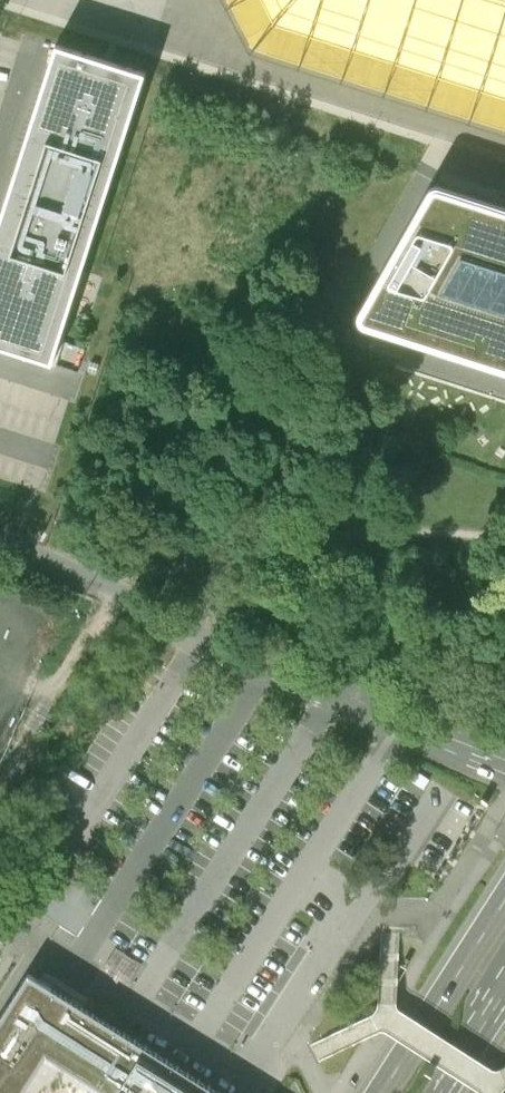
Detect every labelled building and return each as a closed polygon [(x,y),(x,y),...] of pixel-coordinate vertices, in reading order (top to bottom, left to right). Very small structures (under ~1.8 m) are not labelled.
[(255,44),(504,123),(504,0),(233,0),(255,44)] [(0,219),(0,348),(52,365),(145,74),(56,45),(0,219)] [(429,189),(358,314),(358,318),(359,323),(363,327),(504,372),(504,208),(439,187),(433,187),(429,189)] [(0,1015),(0,1092),(219,1092),(57,993),(26,973),(0,1015)]
